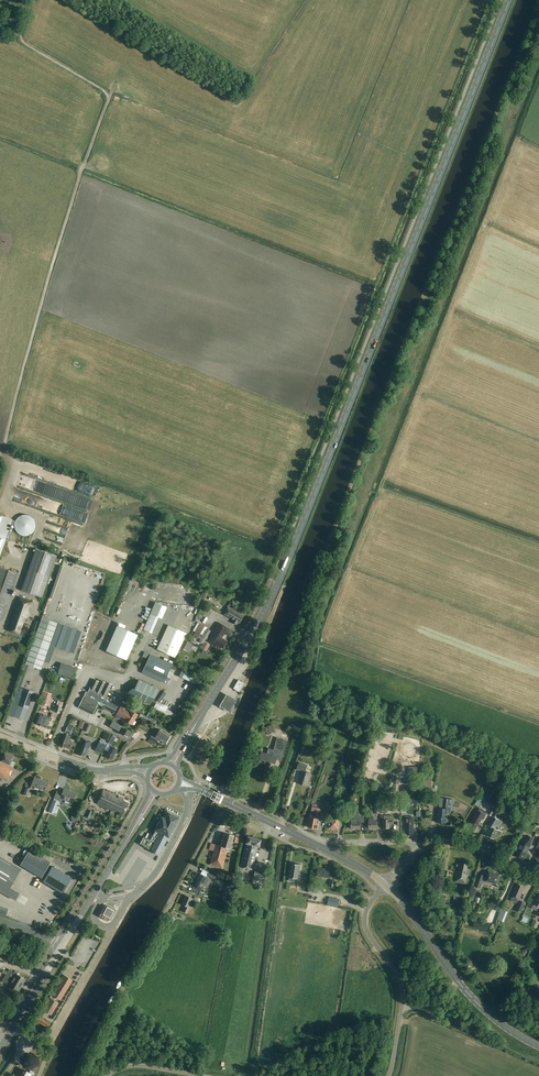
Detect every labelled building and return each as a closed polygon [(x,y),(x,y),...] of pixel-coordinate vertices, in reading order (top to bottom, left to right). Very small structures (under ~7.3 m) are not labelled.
[(4,497),(19,502),(21,494),(7,489),(4,497)] [(33,511),(61,520),(63,512),(35,504),(33,511)] [(12,520),(0,515),(0,555),(12,520)] [(17,519),(16,520),(15,522),(14,524),(14,525),(14,527),(15,529),(16,531),(17,532),(18,534),(19,535),(21,535),(23,536),(25,536),(27,536),(28,535),(30,535),(32,534),(33,532),(34,531),(35,529),(35,527),(35,525),(35,524),(35,522),(34,520),(33,519),(32,517),(30,516),(28,515),(27,515),(25,515),(23,515),(21,515),(19,516),(18,517),(17,519)] [(35,550),(21,590),(42,598),(56,557),(35,550)] [(3,620),(13,590),(19,574),(0,567),(0,619),(3,620)] [(202,603),(203,602),(207,591),(203,590),(200,600),(199,600),(197,607),(199,608),(202,603)] [(12,623),(10,631),(19,634),(25,618),(27,619),(27,618),(30,611),(28,610),(29,606),(31,607),(33,602),(19,597),(10,622),(12,623)] [(239,623),(244,616),(228,606),(223,613),(234,620),(232,622),(237,625),(238,622),(239,623)] [(144,632),(143,632),(153,611),(145,607),(134,631),(143,636),(144,632)] [(25,664),(28,665),(41,669),(44,661),(57,623),(42,617),(41,617),(39,623),(38,627),(37,631),(36,633),(34,637),(32,645),(30,649),(28,654),(26,662),(25,664)] [(222,621),(226,626),(230,623),(226,617),(222,621)] [(219,623),(208,640),(220,648),(221,647),(223,648),(227,641),(221,638),(224,634),(225,635),(229,629),(219,623)] [(126,660),(138,635),(117,625),(106,651),(126,660)] [(157,649),(157,650),(175,658),(186,634),(186,633),(168,625),(157,649)] [(88,651),(95,632),(84,628),(77,647),(88,651)] [(198,641),(199,641),(203,643),(203,642),(211,631),(207,629),(207,628),(206,628),(199,639),(198,641)] [(194,644),(197,640),(197,639),(193,636),(192,636),(189,641),(194,644)] [(210,645),(204,642),(201,648),(206,651),(210,645)] [(164,683),(165,681),(167,676),(172,665),(172,664),(150,654),(142,673),(164,683)] [(72,679),(75,668),(61,663),(58,674),(72,679)] [(106,669),(113,673),(116,666),(110,663),(106,669)] [(191,682),(196,685),(197,684),(199,679),(185,671),(182,677),(191,682)] [(6,695),(8,696),(14,680),(12,679),(6,695)] [(97,704),(115,713),(118,707),(104,701),(112,685),(106,682),(105,683),(100,680),(99,682),(93,679),(86,694),(85,693),(78,707),(92,714),(97,704)] [(160,690),(138,680),(134,689),(133,688),(126,693),(126,694),(127,694),(150,704),(160,690)] [(239,692),(244,683),(238,680),(233,688),(239,692)] [(24,720),(34,692),(24,688),(21,696),(14,694),(8,714),(24,720)] [(40,702),(47,705),(50,699),(48,698),(49,693),(44,692),(40,702)] [(227,694),(219,707),(229,713),(237,700),(227,694)] [(120,719),(121,716),(126,719),(125,721),(132,724),(137,714),(130,710),(129,713),(120,708),(116,714),(115,716),(120,719)] [(47,728),(49,721),(51,722),(52,718),(39,713),(35,724),(39,725),(39,726),(43,727),(43,726),(47,728)] [(128,736),(131,731),(112,721),(109,726),(128,736)] [(264,727),(267,734),(275,731),(273,726),(272,723),(264,727)] [(156,742),(158,739),(166,744),(170,736),(163,731),(163,732),(158,729),(154,736),(152,734),(149,738),(156,742)] [(70,749),(71,745),(75,747),(76,743),(69,740),(70,736),(66,735),(62,746),(70,749)] [(89,748),(92,742),(82,738),(81,742),(82,742),(78,750),(80,751),(78,755),(83,756),(84,755),(85,755),(88,748),(89,748)] [(268,748),(267,753),(261,751),(259,759),(275,764),(276,759),(281,761),(286,740),(277,738),(273,750),(268,748)] [(102,753),(106,745),(104,744),(100,742),(99,742),(95,750),(102,753)] [(112,760),(117,749),(110,746),(105,756),(112,760)] [(7,780),(15,762),(12,761),(14,757),(4,753),(0,761),(0,777),(7,780)] [(298,783),(307,786),(310,774),(305,772),(307,765),(299,762),(296,769),(302,771),(298,783)] [(42,780),(34,777),(31,786),(32,786),(35,787),(34,789),(38,790),(39,789),(45,791),(48,783),(44,781),(42,780)] [(432,794),(432,780),(422,780),(422,794),(432,794)] [(76,794),(64,789),(62,793),(57,790),(54,798),(60,800),(61,799),(72,803),(76,794)] [(124,814),(128,804),(122,801),(123,799),(103,790),(97,804),(115,812),(116,810),(124,814)] [(497,795),(495,798),(498,800),(497,800),(496,802),(499,803),(500,802),(502,798),(503,798),(500,796),(497,794),(497,795)] [(437,822),(446,823),(447,823),(448,813),(448,812),(451,812),(451,813),(452,804),(451,804),(451,803),(452,803),(453,799),(452,799),(444,798),(442,808),(439,807),(438,807),(437,822)] [(470,807),(474,801),(469,798),(465,804),(470,807)] [(482,800),(478,798),(474,804),(479,807),(482,800)] [(84,803),(79,815),(81,816),(82,815),(83,816),(83,815),(85,816),(88,809),(90,806),(84,803)] [(472,822),(478,826),(483,817),(484,818),(486,814),(485,814),(486,811),(479,808),(478,810),(473,817),(474,818),(472,822)] [(85,816),(89,818),(90,819),(93,811),(88,809),(85,816)] [(144,837),(140,843),(158,855),(168,837),(179,816),(167,810),(166,813),(164,812),(163,815),(162,815),(163,815),(155,830),(150,840),(146,838),(144,837)] [(315,818),(317,812),(312,811),(311,817),(310,817),(308,827),(318,829),(320,819),(315,818)] [(495,839),(497,835),(500,836),(502,832),(497,830),(502,821),(497,818),(499,813),(496,811),(488,825),(491,827),(487,835),(495,839)] [(357,816),(357,813),(352,813),(352,829),(361,829),(361,822),(364,822),(364,815),(357,816)] [(340,824),(340,817),(341,815),(334,814),(333,818),(331,818),(330,828),(332,828),(332,830),(336,830),(336,828),(338,829),(339,824),(340,824)] [(390,824),(393,824),(393,819),(392,819),(392,816),(384,816),(384,820),(383,820),(383,828),(390,828),(390,824)] [(406,817),(406,823),(406,832),(407,832),(407,835),(412,835),(412,833),(414,833),(414,817),(406,817)] [(369,829),(378,829),(377,821),(374,821),(374,819),(369,819),(369,829)] [(220,846),(215,845),(214,851),(210,864),(221,867),(223,860),(224,860),(227,852),(226,852),(227,848),(230,849),(234,836),(224,833),(220,846)] [(527,852),(532,841),(534,838),(527,835),(525,841),(523,840),(518,848),(519,848),(516,855),(524,859),(527,852)] [(247,837),(246,843),(243,854),(240,867),(252,870),(258,846),(259,847),(261,840),(247,837)] [(50,862),(52,859),(44,854),(42,858),(29,850),(20,865),(41,877),(50,862)] [(19,872),(5,863),(6,860),(0,856),(0,891),(15,900),(19,893),(10,887),(19,872)] [(299,879),(301,864),(291,863),(289,878),(299,879)] [(467,875),(469,865),(460,863),(458,873),(460,873),(459,876),(457,876),(456,882),(466,884),(468,875),(467,875)] [(446,865),(446,891),(452,891),(453,883),(455,883),(455,865),(446,865)] [(62,893),(71,878),(52,866),(43,881),(62,893)] [(316,876),(317,876),(321,877),(321,876),(329,878),(330,870),(318,867),(316,876)] [(263,886),(263,883),(266,873),(255,870),(253,879),(252,883),(263,886)] [(479,874),(476,883),(482,885),(484,879),(485,880),(485,881),(498,885),(500,875),(488,871),(486,878),(484,877),(485,875),(479,874)] [(196,879),(193,885),(197,887),(201,889),(203,885),(205,886),(209,879),(206,878),(203,876),(199,874),(196,879)] [(518,883),(512,898),(511,899),(512,901),(516,903),(517,902),(518,900),(519,901),(525,886),(518,883)] [(500,902),(508,905),(514,888),(507,885),(500,902)] [(178,910),(182,898),(178,896),(179,893),(176,892),(171,908),(178,910)] [(181,904),(182,904),(184,905),(185,906),(182,911),(183,911),(185,912),(187,913),(189,909),(189,908),(191,904),(190,904),(192,901),(193,898),(189,897),(185,895),(181,904)] [(340,899),(329,897),(327,905),(338,907),(340,899)] [(516,911),(521,913),(526,903),(521,901),(516,911)] [(106,907),(104,906),(99,916),(108,921),(109,918),(110,918),(114,911),(107,906),(106,907)] [(0,907),(0,913),(6,915),(8,909),(0,907)] [(499,920),(502,921),(504,922),(508,912),(503,910),(499,920)] [(495,923),(498,914),(491,911),(488,920),(495,923)] [(473,927),(487,932),(490,924),(475,919),(473,927)] [(77,944),(80,938),(74,935),(71,941),(77,944)] [(5,975),(21,985),(25,979),(17,974),(18,973),(15,971),(14,972),(9,969),(5,975)] [(18,991),(21,985),(5,975),(2,981),(18,991)] [(60,1000),(72,980),(63,975),(51,995),(60,1000)] [(46,1001),(56,1007),(58,1003),(49,997),(46,1001)] [(53,1011),(56,1007),(46,1001),(44,1005),(53,1011)] [(53,1011),(44,1005),(42,1009),(51,1015),(53,1011)] [(38,1014),(35,1020),(47,1027),(51,1022),(38,1014)] [(412,1016),(402,1015),(402,1025),(411,1025),(412,1016)]
